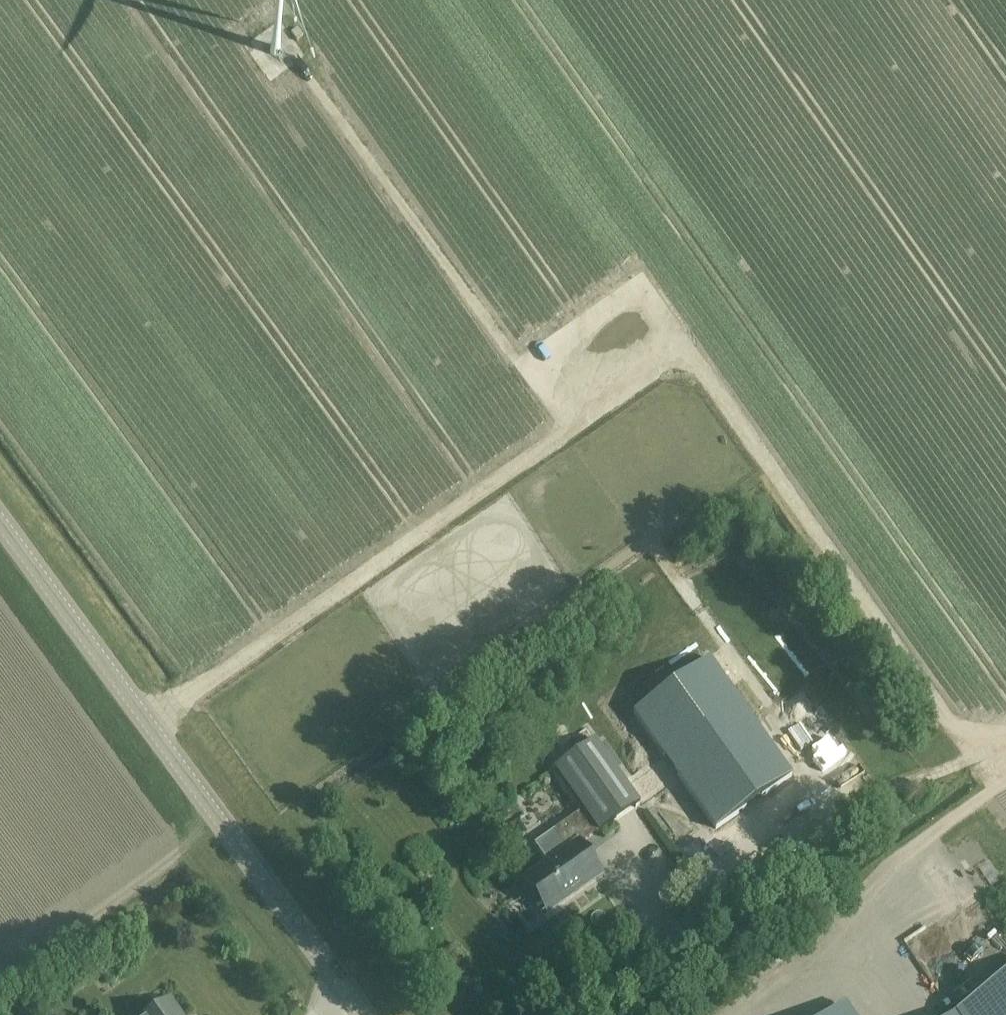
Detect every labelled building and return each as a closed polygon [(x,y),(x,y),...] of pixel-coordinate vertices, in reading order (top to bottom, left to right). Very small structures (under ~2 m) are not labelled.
[(715,828),(790,775),(709,660),(634,713),(715,828)] [(584,809),(599,830),(600,832),(639,804),(594,740),(555,768),(584,809)] [(541,890),(553,907),(601,874),(588,855),(584,858),(576,846),(599,830),(584,809),(534,844),(548,864),(528,878),(538,892),(541,890)] [(946,1011),(949,1014),(1005,1014),(1005,965),(946,1011)] [(168,1002),(150,1014),(177,1014),(168,1002)] [(130,1014),(149,1014),(143,1006),(130,1014)] [(833,1007),(822,1014),(839,1014),(833,1007)]
